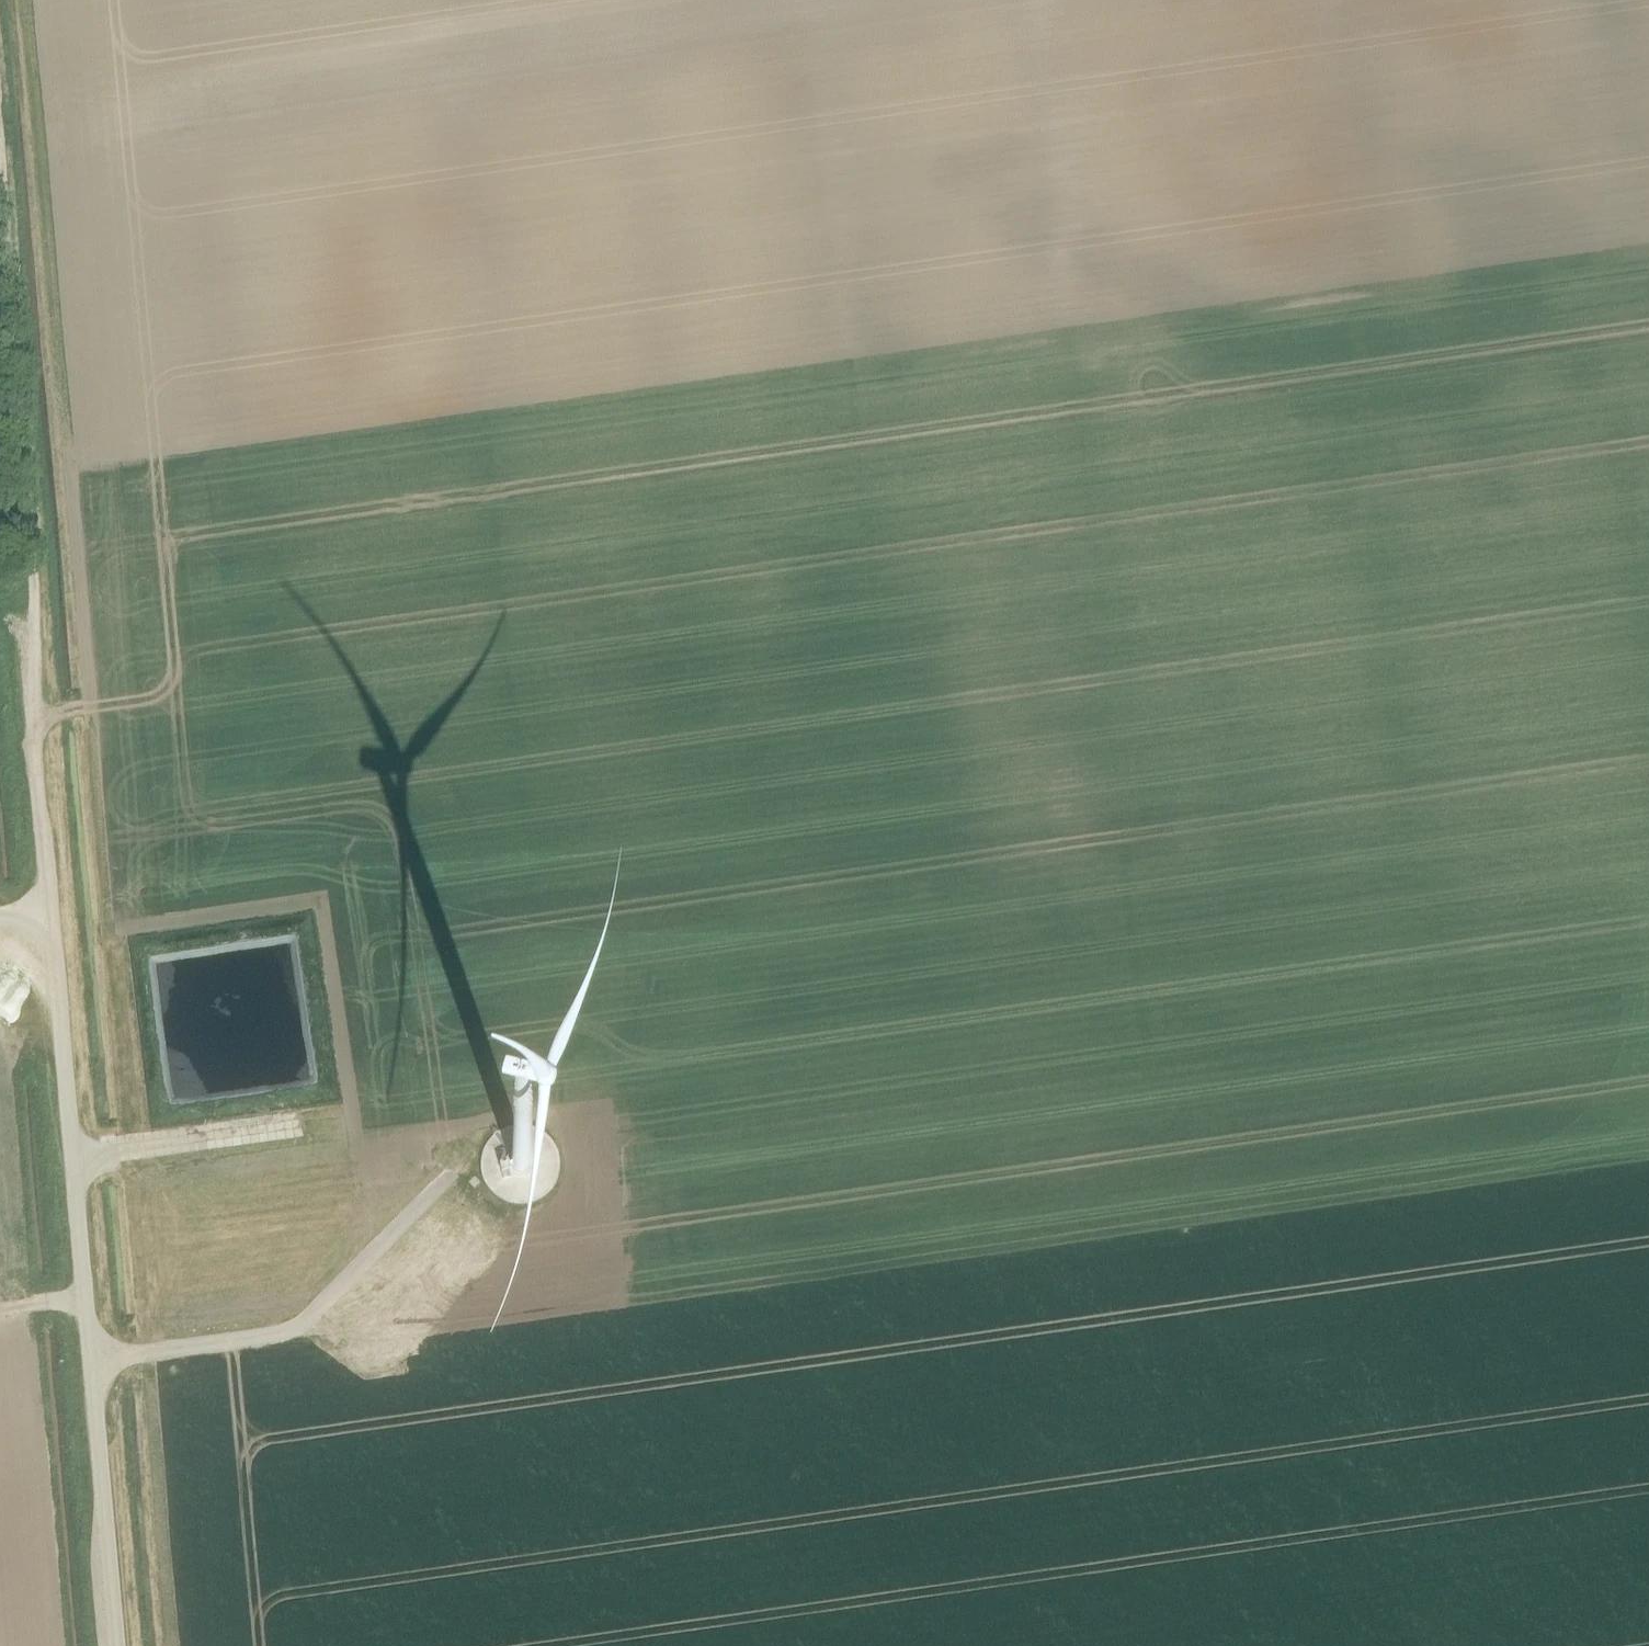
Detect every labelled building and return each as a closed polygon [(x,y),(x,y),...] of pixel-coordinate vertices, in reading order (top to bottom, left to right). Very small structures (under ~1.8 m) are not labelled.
[(511,1163),(511,1165),(511,1166),(512,1167),(512,1168),(513,1169),(513,1170),(514,1171),(515,1172),(516,1172),(517,1173),(518,1173),(519,1174),(520,1174),(521,1174),(522,1174),(523,1173),(525,1173),(526,1172),(527,1172),(528,1171),(528,1170),(529,1169),(529,1168),(530,1167),(530,1166),(530,1165),(530,1164),(530,1163),(529,1161),(529,1160),(528,1159),(528,1158),(527,1157),(526,1157),(525,1156),(523,1156),(522,1155),(521,1155),(520,1155),(519,1155),(518,1156),(517,1156),(516,1157),(515,1157),(514,1158),(513,1159),(513,1160),(512,1161),(512,1162),(511,1163)]
